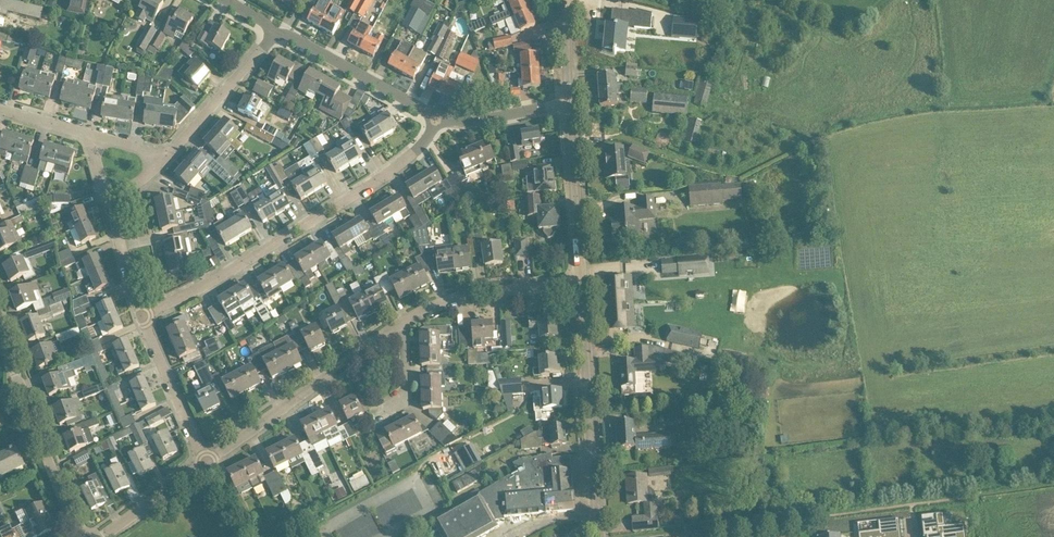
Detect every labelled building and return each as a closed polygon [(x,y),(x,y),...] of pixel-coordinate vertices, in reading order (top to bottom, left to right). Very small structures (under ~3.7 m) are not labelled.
[(7,17),(8,12),(19,15),(23,16),(26,4),(21,3),(10,0),(8,8),(0,6),(0,15),(7,17)] [(67,13),(85,16),(88,0),(69,0),(67,13)] [(144,23),(146,19),(153,23),(159,12),(164,3),(159,0),(145,0),(143,4),(135,18),(144,23)] [(320,28),(333,6),(323,0),(320,0),(308,22),(320,28)] [(346,9),(355,14),(362,0),(351,0),(346,9)] [(355,14),(364,19),(374,0),(362,0),(355,14)] [(421,36),(422,35),(431,19),(429,18),(435,6),(424,0),(415,0),(411,8),(412,8),(403,26),(421,36)] [(515,17),(529,11),(525,0),(502,0),(507,12),(490,19),(493,26),(515,17)] [(333,6),(320,28),(333,35),(340,23),(344,15),(345,13),(333,6)] [(35,7),(33,14),(39,16),(41,9),(35,7)] [(603,51),(613,54),(613,55),(615,55),(617,51),(625,52),(626,50),(623,50),(625,27),(651,29),(652,14),(636,10),(636,12),(612,10),(611,21),(613,21),(613,26),(607,25),(605,43),(604,43),(603,51)] [(529,11),(515,17),(519,26),(511,29),(513,35),(521,32),(536,26),(529,11)] [(174,37),(181,41),(193,19),(180,12),(177,17),(174,16),(165,34),(173,38),(174,37)] [(674,18),(672,37),(697,40),(699,20),(674,18)] [(468,26),(471,34),(488,28),(484,19),(468,26)] [(220,26),(210,21),(198,43),(219,54),(220,52),(222,53),(231,36),(218,29),(220,26)] [(435,56),(443,40),(451,26),(445,22),(443,26),(440,25),(433,36),(434,36),(431,41),(433,42),(428,52),(435,56)] [(348,44),(360,50),(367,38),(371,31),(360,24),(356,32),(355,31),(348,44)] [(144,52),(156,32),(148,27),(136,47),(137,48),(137,53),(143,56),(145,52),(144,52)] [(158,50),(166,37),(158,33),(150,46),(158,50)] [(367,38),(360,50),(373,58),(380,45),(384,38),(379,35),(375,42),(367,38)] [(7,42),(23,46),(25,39),(9,36),(7,42)] [(493,41),(495,49),(512,45),(511,37),(493,41)] [(179,48),(190,58),(197,50),(186,40),(179,48)] [(443,40),(435,56),(443,60),(451,44),(443,40)] [(389,66),(401,73),(408,60),(415,48),(402,41),(396,54),(395,54),(394,57),(389,66)] [(516,51),(534,48),(532,41),(515,44),(516,51)] [(38,48),(27,45),(23,59),(29,61),(32,51),(37,52),(38,48)] [(408,60),(401,73),(414,80),(419,70),(421,67),(420,67),(427,55),(415,48),(408,60)] [(480,61),(481,60),(477,51),(474,52),(471,58),(461,53),(456,64),(475,73),(480,61)] [(521,56),(522,73),(539,71),(538,54),(521,56)] [(55,72),(63,74),(66,64),(68,58),(60,56),(55,72)] [(268,79),(275,83),(278,79),(286,83),(289,79),(294,82),(303,67),(295,63),(293,67),(279,59),(268,79)] [(192,70),(182,82),(190,89),(191,87),(196,92),(211,75),(193,60),(188,67),(192,70)] [(442,94),(452,73),(454,69),(440,63),(435,75),(429,88),(442,94)] [(101,66),(98,65),(97,71),(99,72),(96,85),(103,86),(106,73),(107,68),(106,68),(107,67),(101,66)] [(106,73),(103,86),(110,88),(114,70),(107,68),(106,73)] [(626,77),(637,78),(637,69),(626,68),(626,77)] [(35,94),(40,78),(41,73),(27,69),(25,74),(20,90),(35,94)] [(309,90),(318,95),(326,80),(310,71),(299,91),(306,95),(309,90)] [(539,71),(522,73),(523,89),(540,88),(539,71)] [(452,73),(442,94),(455,100),(461,87),(464,79),(452,73)] [(40,78),(35,94),(50,99),(54,82),(56,77),(49,75),(47,81),(40,78)] [(598,76),(599,91),(623,90),(623,85),(616,86),(615,75),(598,76)] [(144,93),(146,78),(139,76),(139,80),(136,96),(143,97),(144,93)] [(495,76),(495,83),(496,93),(505,93),(504,76),(495,76)] [(152,79),(146,78),(144,93),(150,94),(152,79)] [(701,79),(694,104),(706,107),(713,82),(701,79)] [(61,102),(76,106),(81,90),(73,88),(75,82),(68,80),(66,86),(61,102)] [(326,80),(318,95),(325,99),(320,109),(341,120),(352,100),(338,92),(341,88),(326,80)] [(254,92),(268,99),(271,93),(268,91),(270,87),(259,81),(254,92)] [(688,83),(687,91),(694,92),(695,84),(688,83)] [(81,90),(76,106),(91,111),(96,94),(95,94),(97,89),(90,87),(88,92),(81,90)] [(630,103),(647,104),(648,91),(632,89),(630,103)] [(351,104),(356,107),(358,108),(361,101),(365,106),(370,98),(365,94),(358,90),(353,100),(351,104)] [(623,90),(599,91),(600,107),(617,106),(616,95),(623,94),(623,90)] [(102,118),(117,120),(120,103),(112,102),(113,96),(106,95),(105,101),(104,107),(102,118)] [(281,108),(288,112),(295,98),(288,95),(281,108)] [(653,113),(686,116),(688,98),(655,95),(653,113)] [(258,112),(262,104),(257,101),(247,96),(238,111),(258,122),(263,115),(258,112)] [(180,102),(191,112),(196,108),(185,97),(180,102)] [(147,109),(144,125),(159,127),(162,111),(164,100),(163,100),(163,102),(145,99),(145,98),(143,109),(147,109)] [(120,103),(117,120),(133,123),(134,112),(136,100),(128,99),(127,104),(120,103)] [(162,111),(159,127),(174,130),(175,126),(176,126),(176,125),(179,125),(190,114),(181,106),(175,113),(162,111)] [(356,113),(354,112),(354,111),(348,109),(344,116),(350,119),(356,113)] [(381,119),(375,123),(384,137),(397,129),(388,115),(387,115),(384,110),(378,114),(381,119)] [(701,122),(690,119),(684,140),(696,143),(701,122)] [(236,141),(241,135),(225,121),(215,132),(230,146),(235,150),(237,152),(241,147),(241,145),(236,141)] [(384,137),(375,123),(368,127),(365,121),(359,125),(362,130),(361,131),(370,145),(384,137)] [(262,132),(248,124),(244,130),(271,145),(275,139),(262,132)] [(266,125),(262,132),(275,139),(278,131),(266,125)] [(532,148),(531,146),(533,146),(533,147),(535,147),(535,146),(541,145),(538,130),(521,133),(521,130),(513,131),(516,148),(509,150),(511,163),(520,161),(518,149),(525,147),(525,149),(532,148)] [(230,146),(215,132),(205,143),(220,157),(230,146)] [(15,154),(20,138),(5,133),(2,144),(0,149),(0,150),(1,150),(0,152),(0,156),(6,158),(7,152),(15,154)] [(347,146),(340,150),(349,165),(362,157),(353,142),(353,143),(350,137),(344,141),(347,146)] [(20,138),(15,154),(13,162),(21,164),(21,162),(27,164),(29,158),(29,159),(34,142),(20,138)] [(317,138),(310,142),(317,155),(324,151),(317,138)] [(317,155),(310,142),(304,146),(313,161),(318,157),(317,155)] [(56,166),(60,149),(46,145),(41,161),(38,171),(40,172),(45,173),(48,164),(55,166),(56,166)] [(483,145),(472,149),(482,171),(497,165),(491,151),(486,152),(483,145)] [(628,158),(645,165),(650,154),(633,147),(628,158)] [(55,166),(53,171),(62,174),(68,176),(75,154),(60,149),(56,166),(55,166)] [(349,165),(340,150),(334,154),(331,149),(324,153),(327,158),(336,173),(349,165)] [(482,171),(472,149),(462,154),(465,161),(460,163),(466,178),(482,171)] [(606,169),(607,179),(615,178),(616,188),(630,187),(630,186),(631,185),(631,174),(625,175),(622,150),(605,151),(607,168),(606,169)] [(235,179),(216,162),(209,156),(205,161),(196,153),(186,165),(198,176),(206,167),(211,167),(222,177),(223,177),(231,184),(235,179)] [(226,161),(220,157),(216,162),(235,179),(237,181),(241,176),(239,173),(226,161)] [(198,176),(186,165),(176,176),(188,187),(198,176)] [(280,165),(274,169),(282,182),(288,179),(280,165)] [(309,168),(303,173),(314,192),(328,184),(322,175),(319,170),(318,170),(315,165),(309,168)] [(502,167),(504,184),(514,182),(511,165),(502,167)] [(555,191),(553,166),(534,168),(535,178),(527,178),(528,194),(555,191)] [(20,184),(27,186),(32,169),(25,167),(20,184)] [(32,169),(27,186),(35,188),(40,172),(38,171),(32,169)] [(282,182),(274,169),(268,172),(276,186),(282,182)] [(434,170),(420,178),(428,191),(434,201),(442,195),(441,193),(446,190),(442,184),(442,183),(434,170)] [(314,192),(303,173),(302,173),(301,171),(295,175),(295,177),(289,180),(293,185),(292,185),(296,191),(301,200),(314,192)] [(448,178),(451,186),(465,180),(462,172),(448,178)] [(727,177),(726,184),(734,186),(736,179),(727,177)] [(428,191),(420,178),(406,187),(414,200),(414,199),(419,206),(424,203),(420,196),(428,191)] [(461,183),(452,189),(461,203),(470,198),(461,183)] [(690,188),(691,204),(698,203),(698,206),(722,204),(722,199),(741,197),(740,186),(721,187),(720,185),(690,188)] [(245,205),(251,201),(243,187),(236,191),(245,205)] [(276,187),(264,194),(277,215),(290,207),(281,193),(280,193),(276,187)] [(192,188),(189,194),(203,199),(205,193),(192,188)] [(245,205),(236,191),(234,188),(231,190),(233,193),(230,195),(238,208),(245,205)] [(203,199),(189,194),(175,189),(172,195),(201,206),(203,199)] [(461,203),(452,189),(445,193),(454,208),(461,203)] [(264,223),(277,215),(264,194),(256,199),(257,200),(252,203),(255,208),(258,214),(264,223)] [(17,209),(20,217),(22,216),(32,211),(48,204),(46,200),(44,196),(28,204),(24,206),(24,205),(17,209)] [(156,201),(159,216),(175,213),(172,198),(167,199),(166,196),(156,198),(157,201),(156,201)] [(398,197),(384,205),(392,218),(400,213),(404,220),(410,216),(406,210),(398,197)] [(527,198),(528,218),(538,217),(539,231),(543,230),(544,234),(548,239),(553,239),(556,233),(556,229),(560,229),(558,208),(541,210),(540,197),(527,198)] [(616,222),(612,222),(613,236),(618,236),(618,238),(640,236),(639,221),(655,219),(653,198),(640,199),(641,208),(635,208),(615,210),(616,222)] [(14,203),(17,209),(24,205),(22,201),(21,200),(17,202),(14,203)] [(214,220),(210,203),(202,207),(206,222),(214,220)] [(55,204),(48,204),(50,216),(61,211),(67,225),(72,223),(75,230),(90,224),(83,209),(79,210),(77,204),(69,208),(68,204),(55,204)] [(392,218),(384,205),(370,213),(378,227),(379,226),(383,233),(389,230),(385,223),(392,218)] [(421,207),(414,211),(417,215),(423,227),(430,223),(421,207)] [(237,219),(230,223),(239,238),(252,230),(243,216),(239,211),(233,214),(237,219)] [(175,213),(159,216),(162,231),(173,229),(178,227),(175,213)] [(417,215),(410,220),(416,231),(423,227),(417,215)] [(9,249),(10,251),(23,246),(15,228),(17,228),(16,226),(25,222),(22,216),(20,217),(9,222),(13,229),(0,235),(0,253),(9,249)] [(360,220),(346,228),(354,241),(362,236),(366,243),(372,240),(368,233),(366,229),(360,220)] [(192,231),(199,230),(207,228),(206,222),(195,224),(191,225),(192,231)] [(239,238),(230,223),(223,227),(220,222),(214,226),(217,231),(226,246),(239,238)] [(79,238),(71,241),(74,247),(81,244),(82,245),(86,243),(96,239),(90,224),(75,230),(79,238)] [(207,228),(199,230),(205,239),(212,235),(207,228)] [(354,241),(346,228),(333,237),(338,246),(340,249),(341,249),(345,256),(351,253),(347,246),(354,241)] [(165,244),(168,259),(192,254),(188,232),(169,236),(171,243),(165,244)] [(212,235),(205,239),(213,252),(219,248),(212,235)] [(379,239),(385,250),(392,246),(385,235),(379,239)] [(474,236),(475,239),(476,253),(483,252),(486,267),(503,264),(500,244),(483,247),(482,235),(474,236)] [(468,248),(452,250),(455,271),(472,269),(470,255),(477,254),(476,253),(475,239),(467,240),(468,248)] [(526,240),(515,241),(517,256),(527,255),(526,240)] [(40,246),(43,254),(58,249),(55,241),(40,246)] [(322,243),(309,251),(318,265),(330,258),(332,261),(338,258),(330,245),(325,248),(322,243)] [(439,273),(455,271),(452,250),(452,246),(436,248),(436,245),(418,247),(422,255),(425,261),(437,260),(439,273)] [(73,248),(58,255),(60,263),(73,258),(76,257),(73,248)] [(298,264),(293,268),(301,280),(305,289),(311,285),(309,281),(315,278),(310,270),(318,265),(309,251),(295,259),(298,264)] [(192,254),(168,259),(172,274),(189,270),(195,269),(192,254)] [(429,269),(425,261),(422,255),(415,259),(419,266),(405,273),(414,292),(429,284),(423,272),(429,269)] [(83,263),(76,266),(79,272),(86,269),(90,278),(104,272),(98,256),(88,261),(83,263)] [(709,256),(662,259),(663,274),(680,273),(680,274),(710,272),(709,256)] [(210,261),(214,267),(220,264),(216,257),(210,261)] [(26,258),(4,267),(6,271),(5,272),(6,274),(5,275),(8,282),(11,281),(11,282),(23,277),(25,280),(34,276),(26,258)] [(73,258),(60,263),(63,269),(75,264),(73,258)] [(341,262),(348,273),(354,269),(348,258),(341,262)] [(284,266),(271,274),(280,289),(293,281),(294,284),(301,280),(293,268),(287,271),(284,266)] [(93,285),(86,289),(89,295),(96,292),(101,290),(111,286),(104,272),(90,278),(93,285)] [(387,274),(381,277),(388,290),(393,287),(400,299),(414,292),(405,273),(390,281),(387,274)] [(254,286),(253,286),(263,303),(269,299),(267,296),(280,289),(271,274),(258,282),(261,287),(256,290),(254,286)] [(635,329),(634,303),(629,303),(629,292),(633,292),(632,276),(606,278),(609,331),(635,329)] [(378,287),(364,294),(373,313),(375,312),(375,313),(381,310),(380,309),(388,305),(383,296),(382,293),(388,290),(381,277),(374,280),(378,287)] [(17,311),(33,305),(36,312),(45,308),(38,291),(39,291),(40,290),(37,284),(21,291),(11,294),(17,311)] [(245,285),(232,293),(245,316),(256,309),(262,320),(268,316),(272,322),(273,321),(270,315),(263,303),(253,286),(248,290),(245,285)] [(53,295),(57,305),(61,303),(73,299),(69,289),(53,295)] [(347,311),(339,296),(335,289),(332,290),(334,294),(332,295),(334,298),(332,299),(337,308),(323,315),(332,334),(347,326),(341,314),(347,311)] [(226,327),(230,333),(236,329),(233,324),(245,316),(232,293),(218,301),(221,306),(216,309),(224,322),(224,323),(226,327)] [(340,295),(339,296),(347,311),(352,308),(358,319),(359,320),(367,316),(367,317),(373,314),(372,313),(373,313),(364,294),(356,298),(349,302),(345,293),(340,295)] [(73,302),(73,311),(90,304),(87,296),(73,302)] [(745,318),(746,302),(737,301),(736,317),(745,318)] [(97,308),(103,321),(117,315),(111,302),(97,308)] [(57,305),(50,308),(52,313),(53,317),(53,316),(65,312),(61,303),(57,305)] [(90,304),(73,311),(75,318),(80,316),(93,311),(90,304)] [(216,309),(208,314),(216,327),(224,323),(224,322),(216,309)] [(117,315),(103,321),(109,335),(123,329),(117,315)] [(37,340),(45,337),(45,336),(47,335),(45,329),(43,330),(42,328),(41,328),(39,323),(47,321),(45,316),(22,324),(29,342),(37,340)] [(80,328),(85,326),(80,316),(75,318),(80,328)] [(176,328),(168,331),(174,345),(190,338),(184,325),(189,322),(186,316),(173,322),(176,328)] [(529,321),(529,329),(539,328),(541,344),(551,343),(551,338),(557,338),(556,319),(529,321)] [(510,322),(501,323),(502,337),(502,339),(503,347),(503,348),(512,348),(510,322)] [(473,336),(474,349),(485,348),(484,340),(493,339),(492,323),(473,325),(473,336)] [(290,329),(293,335),(294,335),(301,349),(302,348),(299,343),(304,340),(310,352),(325,345),(316,326),(301,333),(297,325),(290,329)] [(421,337),(422,350),(440,350),(440,337),(451,336),(450,327),(431,328),(425,328),(419,330),(419,337),(421,337)] [(676,327),(672,343),(699,349),(703,333),(676,327)] [(89,350),(100,346),(98,340),(93,342),(87,328),(81,331),(89,350)] [(459,329),(460,350),(468,350),(466,328),(459,329)] [(56,337),(59,344),(77,337),(75,330),(56,337)] [(289,343),(276,350),(287,372),(302,364),(295,352),(301,349),(294,335),(293,335),(287,338),(289,343)] [(194,347),(199,345),(195,336),(190,338),(174,345),(180,359),(185,357),(188,363),(202,357),(199,350),(196,352),(194,347)] [(205,343),(207,349),(203,350),(207,358),(220,351),(215,339),(205,343)] [(114,347),(120,360),(134,354),(128,341),(114,347)] [(272,379),(287,372),(276,350),(274,346),(271,345),(258,351),(259,353),(253,356),(260,370),(266,367),(272,379)] [(33,353),(39,369),(46,366),(47,367),(58,363),(51,346),(43,349),(33,353)] [(92,356),(96,366),(98,369),(104,367),(98,354),(103,352),(100,346),(89,350),(92,356)] [(621,378),(622,378),(623,395),(636,395),(635,374),(657,372),(657,367),(664,366),(664,357),(665,350),(648,346),(649,347),(646,347),(646,348),(636,349),(636,357),(638,357),(638,361),(621,362),(622,372),(620,373),(621,378)] [(440,366),(440,359),(440,350),(422,350),(422,367),(433,366),(440,366)] [(468,350),(469,365),(477,365),(491,364),(487,354),(477,355),(477,350),(468,350)] [(534,371),(535,378),(550,377),(549,374),(560,373),(559,367),(557,367),(556,356),(544,357),(543,350),(533,351),(534,359),(540,359),(541,370),(534,371)] [(134,354),(120,360),(123,367),(116,370),(119,376),(140,367),(134,354)] [(251,367),(237,374),(246,392),(261,385),(255,373),(260,370),(253,356),(253,355),(247,359),(251,367)] [(85,370),(96,366),(92,356),(69,365),(71,371),(71,373),(75,372),(85,368),(85,370)] [(443,372),(457,372),(457,365),(448,365),(448,361),(443,359),(440,359),(440,366),(443,366),(443,372)] [(104,367),(98,369),(103,382),(109,380),(104,367)] [(219,390),(212,377),(207,367),(196,373),(205,391),(196,395),(205,413),(220,406),(213,393),(219,390)] [(67,381),(77,377),(75,372),(71,373),(71,371),(65,373),(54,377),(44,381),(50,396),(60,393),(70,389),(67,381)] [(422,379),(423,394),(441,394),(441,387),(445,387),(446,379),(457,379),(457,372),(443,372),(443,378),(422,379)] [(219,374),(212,377),(219,390),(225,388),(231,400),(246,392),(237,374),(223,381),(219,374)] [(131,385),(136,399),(151,393),(145,379),(131,385)] [(497,381),(499,388),(521,386),(521,379),(497,381)] [(109,395),(115,408),(120,406),(112,386),(106,389),(109,395)] [(521,386),(499,388),(502,396),(522,394),(521,386)] [(97,387),(82,392),(85,399),(100,393),(97,387)] [(536,412),(536,421),(547,420),(547,414),(554,413),(554,409),(562,408),(561,391),(550,392),(534,393),(534,398),(533,398),(535,412),(536,412)] [(151,393),(136,399),(142,412),(156,406),(151,393)] [(441,394),(423,394),(423,410),(430,410),(430,416),(438,421),(444,415),(444,409),(441,409),(441,394)] [(344,426),(350,438),(356,435),(353,428),(359,425),(357,420),(363,417),(363,416),(369,413),(360,395),(340,405),(349,423),(344,426)] [(82,421),(78,410),(82,409),(78,401),(54,410),(60,425),(67,423),(68,426),(82,421)] [(120,406),(115,408),(124,430),(135,425),(131,416),(126,419),(120,406)] [(329,411),(315,418),(327,442),(340,436),(343,442),(350,438),(344,426),(338,429),(329,411)] [(158,414),(139,424),(142,431),(149,427),(162,420),(158,414)] [(325,438),(315,418),(301,425),(311,445),(325,438)] [(414,418),(400,425),(408,441),(422,434),(419,428),(414,418)] [(69,452),(70,451),(70,452),(94,443),(89,429),(99,425),(96,419),(83,424),(85,430),(65,438),(67,444),(66,445),(69,452)] [(441,422),(435,428),(452,444),(458,440),(451,432),(441,422)] [(616,423),(617,449),(636,448),(636,451),(671,448),(670,433),(635,436),(634,422),(616,423)] [(142,431),(139,424),(131,428),(138,443),(140,447),(141,446),(147,444),(141,431),(142,431)] [(386,432),(377,436),(387,456),(396,451),(394,448),(408,441),(400,425),(386,432)] [(567,429),(565,427),(543,430),(543,433),(534,434),(521,441),(522,450),(541,448),(541,446),(552,445),(553,449),(559,448),(559,445),(566,445),(565,436),(566,436),(567,434),(567,429)] [(452,444),(435,428),(430,433),(440,443),(445,447),(452,444)] [(153,439),(163,460),(177,453),(167,432),(153,439)] [(106,442),(100,445),(103,452),(109,450),(111,454),(120,450),(113,438),(106,441),(106,442)] [(295,439),(281,446),(289,462),(303,455),(300,449),(295,439)] [(481,441),(467,448),(476,465),(490,458),(481,441)] [(143,450),(141,446),(140,447),(138,443),(135,445),(137,450),(138,452),(130,456),(133,463),(128,465),(129,466),(134,476),(138,474),(140,477),(154,470),(149,460),(144,449),(143,450)] [(289,462),(281,446),(267,453),(272,463),(275,469),(289,462)] [(22,466),(14,448),(0,455),(0,476),(22,466)] [(309,455),(316,467),(317,470),(324,467),(316,451),(309,455)] [(73,459),(77,467),(91,459),(87,452),(73,459)] [(517,473),(494,485),(495,486),(432,520),(441,536),(481,536),(498,527),(495,521),(504,520),(504,517),(575,511),(573,491),(570,457),(552,459),(552,454),(541,457),(523,462),(526,468),(517,473)] [(316,467),(309,455),(303,458),(310,470),(316,467)] [(114,469),(106,473),(111,484),(116,493),(130,487),(125,477),(116,459),(110,462),(114,469)] [(264,477),(263,475),(264,475),(256,459),(242,466),(254,490),(262,485),(260,479),(264,477)] [(512,464),(517,473),(526,468),(523,462),(521,459),(512,464)] [(395,460),(388,464),(390,468),(393,473),(400,470),(395,460)] [(254,490),(242,466),(228,473),(236,488),(239,495),(240,495),(253,488),(254,490)] [(648,470),(649,479),(671,476),(670,467),(648,470)] [(458,493),(480,480),(475,470),(452,483),(458,493)] [(277,471),(270,474),(280,495),(285,504),(291,502),(291,497),(288,491),(287,491),(277,471)] [(274,498),(280,495),(270,474),(264,477),(266,482),(270,490),(274,498)] [(367,475),(352,483),(357,492),(372,484),(367,475)] [(645,517),(632,517),(634,532),(658,530),(656,496),(655,494),(654,492),(653,490),(651,489),(649,488),(647,487),(646,475),(626,477),(628,504),(644,503),(645,517)] [(90,506),(92,510),(106,504),(102,495),(108,492),(102,480),(82,490),(88,502),(90,506)] [(347,497),(343,488),(334,492),(339,501),(347,497)] [(239,495),(233,498),(244,519),(250,516),(240,495),(239,495)] [(53,529),(41,505),(25,512),(30,521),(12,530),(9,525),(0,529),(0,535),(1,536),(36,536),(53,529)] [(920,516),(922,528),(929,527),(930,536),(931,536),(962,533),(962,534),(965,533),(964,523),(945,526),(943,513),(920,516)] [(856,534),(857,536),(891,536),(890,535),(899,534),(897,519),(876,522),(877,531),(856,534)]
